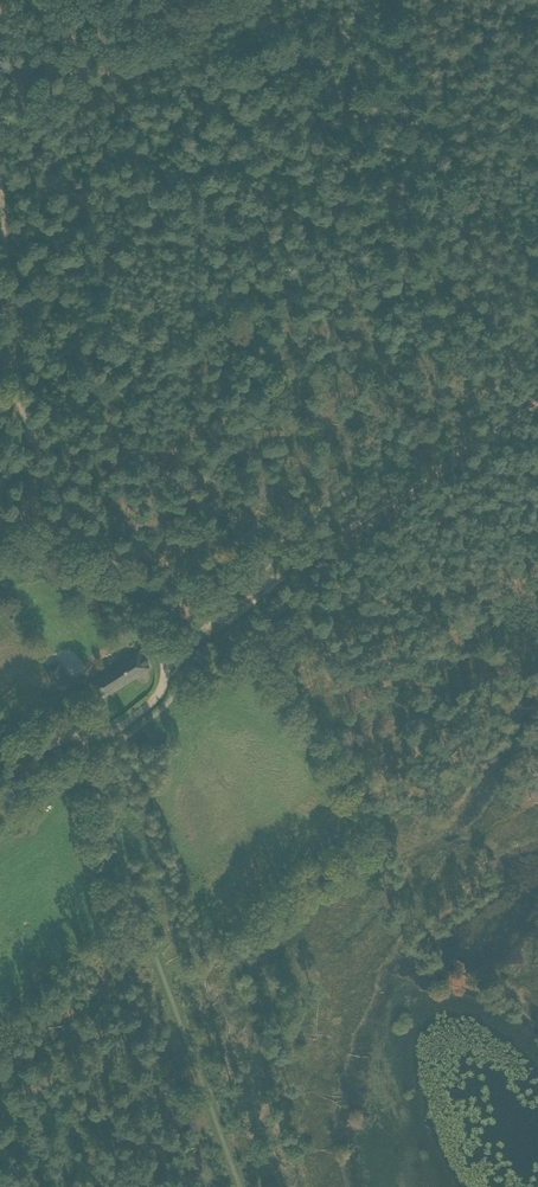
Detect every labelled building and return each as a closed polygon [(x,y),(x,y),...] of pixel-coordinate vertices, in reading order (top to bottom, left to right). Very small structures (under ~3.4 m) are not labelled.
[(139,650),(91,680),(103,699),(151,669),(139,650)] [(72,683),(60,662),(45,671),(58,692),(72,683)]
